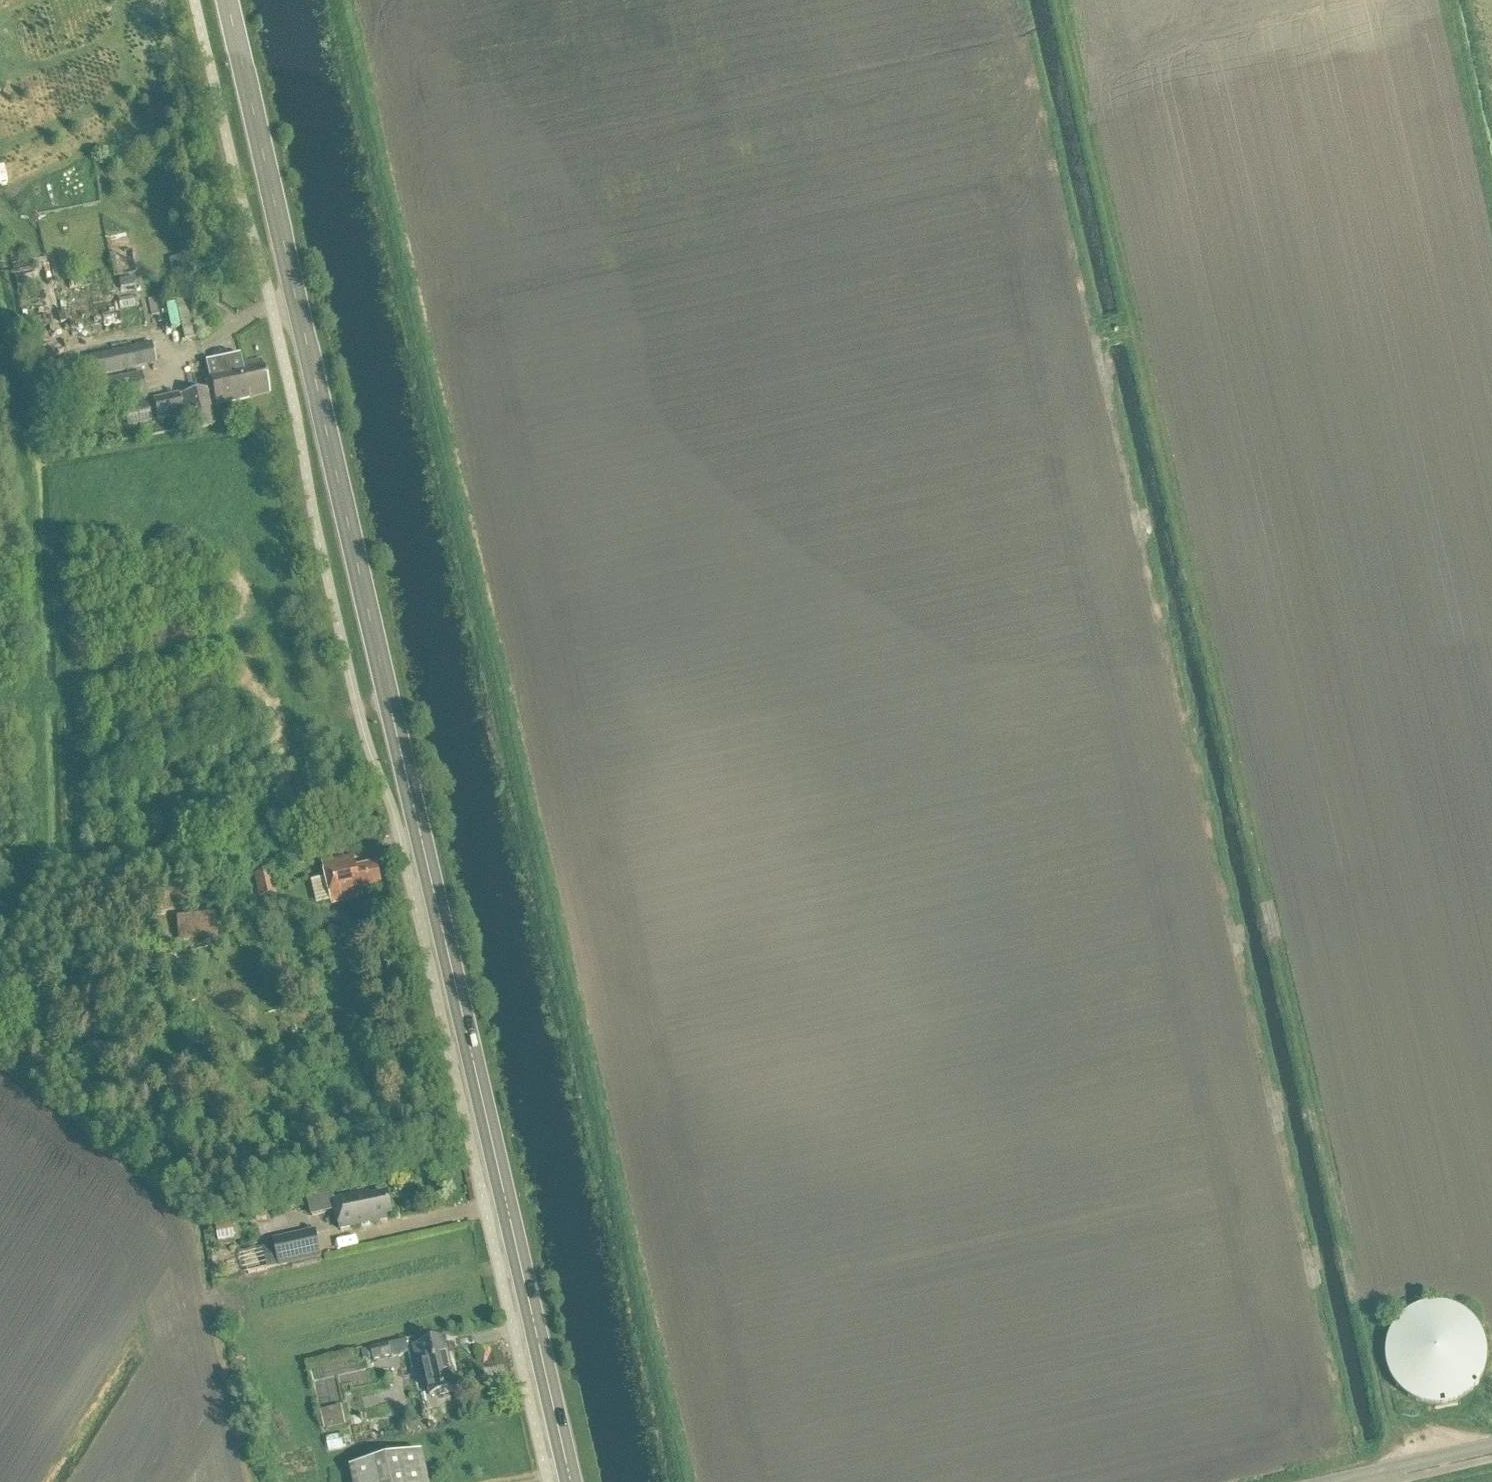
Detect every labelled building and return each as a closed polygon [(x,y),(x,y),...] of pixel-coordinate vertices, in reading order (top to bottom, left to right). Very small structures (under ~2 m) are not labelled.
[(183,260),(169,263),(171,275),(186,273),(183,260)] [(135,281),(120,284),(121,291),(136,289),(135,281)] [(184,343),(199,339),(193,313),(198,312),(195,299),(175,304),(184,343)] [(102,332),(120,329),(118,319),(100,322),(102,332)] [(150,346),(89,360),(93,380),(155,366),(150,346)] [(203,368),(213,410),(269,397),(261,362),(241,366),(240,359),(203,368)] [(99,413),(147,402),(141,376),(93,387),(99,413)] [(188,432),(212,428),(206,394),(182,398),(188,432)] [(157,424),(182,419),(178,397),(152,402),(157,424)] [(128,430),(151,425),(146,404),(123,409),(128,430)] [(356,871),(354,859),(322,866),(326,882),(311,885),(317,909),(331,906),(332,908),(363,900),(362,897),(383,892),(377,866),(356,871)] [(263,900),(273,898),(270,881),(259,883),(263,900)] [(180,941),(214,937),(212,917),(177,921),(180,941)] [(369,1203),(368,1197),(333,1205),(340,1234),(386,1223),(385,1217),(390,1216),(387,1199),(369,1203)] [(232,1228),(215,1231),(218,1242),(229,1240),(233,1239),(234,1239),(232,1228)] [(315,1234),(273,1243),(275,1250),(279,1271),(321,1262),(315,1234)] [(1470,1409),(1489,1321),(1408,1304),(1389,1391),(1470,1409)] [(388,1342),(390,1352),(410,1348),(407,1338),(388,1342)] [(457,1392),(445,1342),(420,1348),(413,1350),(418,1369),(423,1368),(431,1398),(457,1392)] [(371,1352),(361,1354),(363,1362),(373,1359),(374,1363),(391,1359),(388,1348),(371,1352)] [(321,1411),(325,1430),(346,1425),(342,1406),(321,1411)] [(423,1456),(353,1471),(355,1481),(429,1481),(423,1456)]
